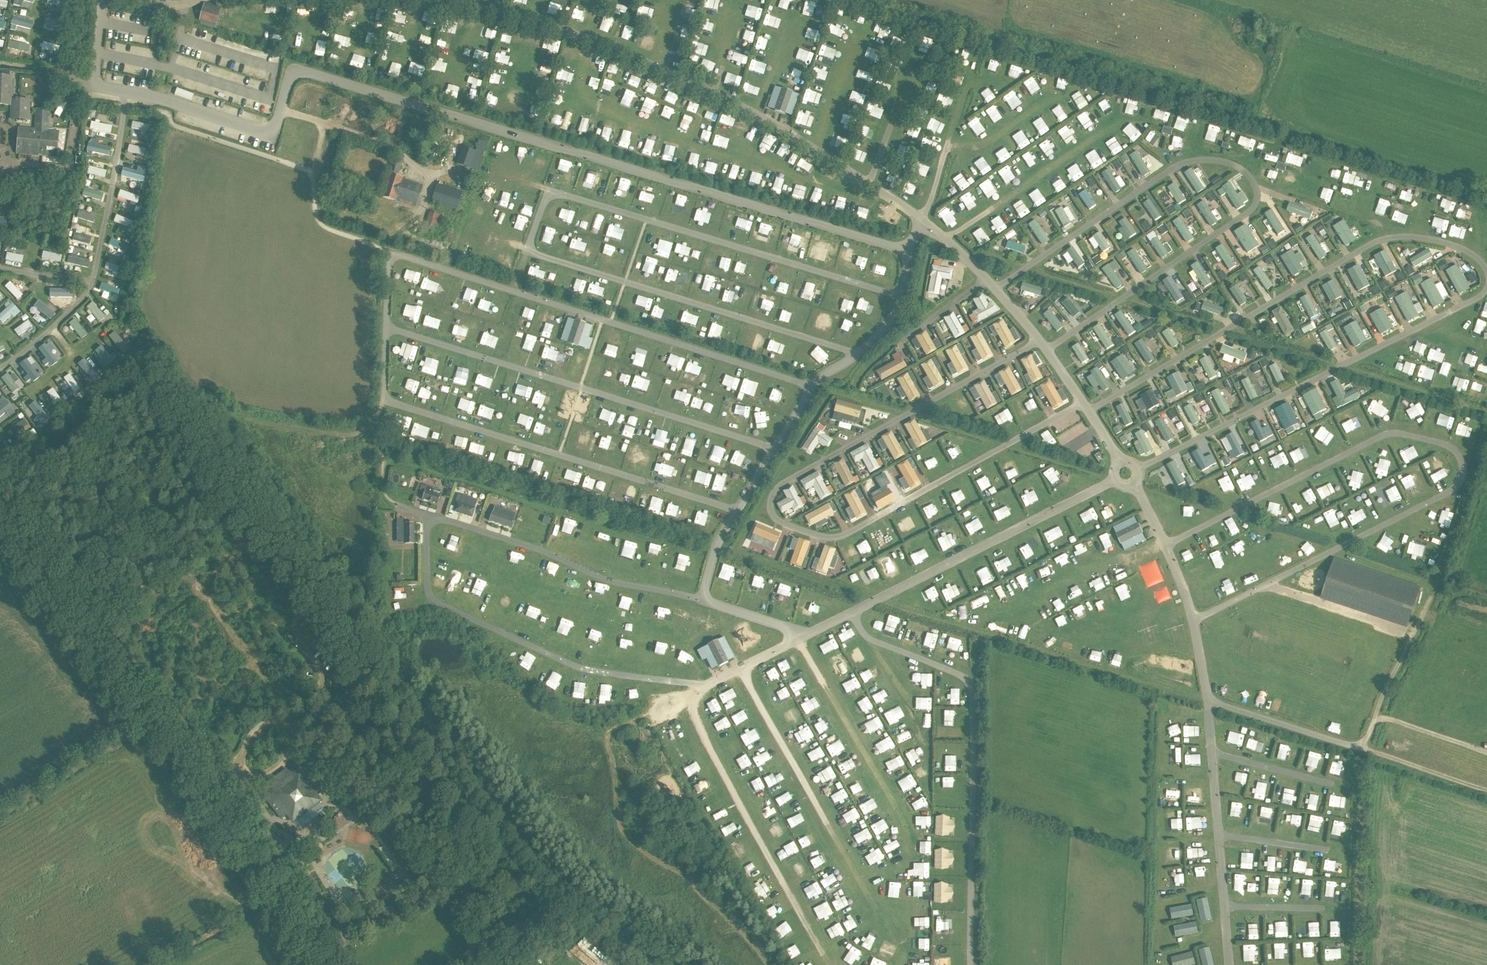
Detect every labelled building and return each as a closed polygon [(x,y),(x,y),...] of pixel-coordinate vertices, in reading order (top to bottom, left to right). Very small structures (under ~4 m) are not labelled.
[(204,3),(198,25),(215,29),(216,27),(221,8),(216,6),(204,3)] [(13,18),(11,24),(25,29),(27,23),(13,18)] [(47,19),(45,25),(63,31),(65,25),(47,19)] [(9,41),(7,48),(29,52),(30,45),(9,41)] [(44,42),(42,49),(50,51),(50,54),(54,55),(54,52),(58,53),(60,46),(44,42)] [(12,105),(12,99),(13,94),(10,94),(11,77),(0,76),(0,105),(12,105)] [(775,86),(767,107),(792,116),(799,95),(775,86)] [(12,105),(11,119),(12,119),(12,118),(17,118),(17,119),(28,120),(29,100),(12,99),(12,105)] [(49,110),(39,109),(38,122),(48,122),(49,110)] [(96,120),(95,122),(91,122),(90,129),(111,133),(112,126),(99,123),(100,121),(96,120)] [(19,128),(16,154),(17,154),(57,158),(59,131),(48,130),(48,122),(38,122),(37,129),(19,128)] [(133,122),(131,128),(141,130),(141,133),(145,134),(145,131),(148,132),(149,125),(133,122)] [(1163,132),(1163,133),(1170,135),(1171,134),(1173,130),(1172,129),(1165,127),(1164,127),(1163,132)] [(457,164),(478,171),(487,143),(479,140),(475,152),(463,148),(457,164)] [(88,145),(87,151),(105,155),(107,149),(88,145)] [(128,152),(137,154),(137,156),(141,157),(142,155),(144,156),(146,149),(129,145),(128,152)] [(1130,155),(1144,177),(1151,172),(1137,151),(1130,155)] [(1121,157),(1124,163),(1130,159),(1126,154),(1121,157)] [(390,174),(383,197),(415,207),(422,184),(397,177),(402,161),(392,158),(388,174),(390,174)] [(1111,164),(1116,171),(1123,167),(1118,159),(1111,164)] [(1277,167),(1278,169),(1285,171),(1286,170),(1287,166),(1286,164),(1280,162),(1278,163),(1277,167)] [(87,173),(105,178),(107,171),(89,166),(87,173)] [(22,168),(22,178),(39,179),(39,169),(22,168)] [(124,175),(140,179),(142,172),(126,168),(124,175)] [(1184,172),(1198,193),(1205,188),(1192,168),(1184,172)] [(1102,173),(1115,194),(1122,189),(1109,169),(1102,173)] [(1211,180),(1215,186),(1223,180),(1220,175),(1211,180)] [(1087,180),(1091,188),(1097,184),(1092,176),(1087,180)] [(1227,193),(1237,209),(1245,205),(1244,203),(1249,200),(1243,191),(1238,194),(1230,182),(1222,186),(1223,187),(1218,191),(1221,196),(1227,193)] [(1168,187),(1179,204),(1186,200),(1175,183),(1168,187)] [(456,210),(462,193),(462,192),(437,184),(432,202),(456,210)] [(85,188),(82,195),(102,201),(104,193),(85,188)] [(118,197),(137,204),(140,197),(120,190),(118,197)] [(1079,195),(1090,210),(1097,205),(1086,190),(1079,195)] [(1206,195),(1211,202),(1217,199),(1212,191),(1206,195)] [(1144,203),(1155,220),(1161,216),(1150,199),(1144,203)] [(1197,205),(1211,226),(1218,222),(1205,200),(1197,205)] [(1166,208),(1171,216),(1181,209),(1178,203),(1174,206),(1172,204),(1166,208)] [(1290,203),(1287,210),(1310,219),(1313,212),(1290,203)] [(1055,211),(1065,227),(1072,223),(1063,207),(1055,211)] [(1182,212),(1187,219),(1193,215),(1188,208),(1182,212)] [(1038,213),(1042,218),(1047,215),(1043,209),(1038,213)] [(1265,214),(1278,235),(1285,230),(1272,209),(1265,214)] [(96,215),(79,210),(77,217),(94,222),(96,215)] [(435,229),(437,222),(440,215),(429,212),(426,222),(425,227),(435,229)] [(128,227),(131,228),(134,222),(116,215),(114,221),(125,226),(124,229),(127,230),(128,227)] [(1323,221),(1327,227),(1334,222),(1330,216),(1323,221)] [(1119,222),(1130,238),(1137,233),(1126,217),(1119,222)] [(1173,222),(1187,243),(1194,238),(1180,217),(1173,222)] [(1028,224),(1043,246),(1050,241),(1035,219),(1028,224)] [(1141,224),(1146,231),(1152,227),(1148,220),(1141,224)] [(1346,246),(1357,239),(1344,220),(1333,227),(1346,246)] [(1294,227),(1297,233),(1304,229),(1301,223),(1294,227)] [(1318,232),(1324,229),(1320,223),(1314,227),(1318,232)] [(1158,228),(1162,235),(1168,231),(1164,224),(1158,228)] [(1234,232),(1248,253),(1260,246),(1246,224),(1234,232)] [(91,237),(80,234),(81,232),(76,230),(76,233),(74,232),(72,240),(89,244),(91,237)] [(1093,236),(1104,252),(1110,247),(1100,232),(1093,236)] [(1306,239),(1320,260),(1327,256),(1313,234),(1306,239)] [(1151,242),(1162,258),(1169,254),(1158,237),(1151,242)] [(112,238),(109,244),(126,253),(129,246),(112,238)] [(1289,242),(1292,248),(1299,244),(1295,238),(1289,242)] [(1267,242),(1272,249),(1278,245),(1273,239),(1267,242)] [(1005,248),(1022,254),(1025,247),(1007,241),(1005,248)] [(1216,249),(1229,270),(1237,265),(1223,244),(1216,249)] [(1260,249),(1264,255),(1270,251),(1266,245),(1260,249)] [(1067,251),(1079,268),(1085,263),(1073,247),(1067,251)] [(1127,253),(1141,274),(1148,269),(1134,248),(1127,253)] [(1429,248),(1410,260),(1414,267),(1433,256),(1429,248)] [(1292,250),(1281,257),(1293,277),(1304,270),(1300,264),(1306,260),(1301,252),(1295,255),(1292,250)] [(1374,256),(1385,277),(1397,271),(1386,250),(1374,256)] [(42,258),(60,262),(62,255),(43,251),(42,258)] [(1118,255),(1122,260),(1128,256),(1124,251),(1118,255)] [(4,259),(22,263),(23,256),(5,252),(4,259)] [(90,260),(75,256),(76,254),(73,254),(72,256),(69,255),(67,262),(88,267),(90,260)] [(1269,254),(1263,257),(1268,264),(1274,260),(1269,254)] [(1092,259),(1096,265),(1102,260),(1098,255),(1092,259)] [(1243,260),(1246,266),(1252,262),(1249,256),(1243,260)] [(953,269),(940,267),(941,261),(934,260),(933,265),(932,265),(930,276),(931,276),(927,293),(938,295),(942,279),(951,280),(953,269)] [(1102,269),(1117,289),(1124,284),(1114,271),(1120,267),(1115,260),(1110,264),(1109,264),(1102,269)] [(1437,264),(1441,271),(1449,267),(1445,260),(1437,264)] [(1084,265),(1088,271),(1094,267),(1090,262),(1084,265)] [(1191,266),(1205,288),(1212,283),(1198,262),(1191,266)] [(126,269),(107,263),(105,268),(113,271),(112,274),(117,275),(118,273),(124,275),(126,269)] [(1348,271),(1359,291),(1370,285),(1359,265),(1348,271)] [(1405,269),(1409,276),(1415,272),(1411,265),(1405,269)] [(1446,271),(1459,295),(1470,289),(1457,265),(1446,271)] [(1253,270),(1267,290),(1273,285),(1260,266),(1253,270)] [(1217,273),(1221,281),(1227,277),(1223,270),(1217,273)] [(1238,275),(1243,282),(1249,278),(1244,271),(1238,275)] [(1396,274),(1400,281),(1406,278),(1403,271),(1396,274)] [(1468,276),(1472,283),(1478,280),(1474,272),(1468,276)] [(1412,278),(1416,285),(1424,281),(1420,273),(1412,278)] [(1163,281),(1177,302),(1184,297),(1170,276),(1163,281)] [(1420,284),(1433,308),(1444,302),(1432,278),(1420,284)] [(1378,282),(1383,291),(1390,287),(1385,279),(1378,282)] [(1322,286),(1331,302),(1342,296),(1333,280),(1322,286)] [(5,286),(18,299),(23,295),(10,281),(5,286)] [(99,289),(110,294),(109,296),(113,297),(114,295),(117,296),(120,289),(102,282),(99,289)] [(1020,290),(1040,296),(1042,289),(1022,282),(1020,290)] [(1230,289),(1241,305),(1247,301),(1237,285),(1230,289)] [(1370,289),(1373,295),(1380,292),(1376,286),(1370,289)] [(72,299),(74,292),(57,288),(56,295),(72,299)] [(1044,288),(1041,296),(1048,298),(1050,290),(1044,288)] [(1386,292),(1390,299),(1398,295),(1394,288),(1386,292)] [(1194,293),(1197,298),(1204,293),(1201,289),(1194,293)] [(1184,294),(1189,302),(1194,298),(1189,291),(1184,294)] [(1395,298),(1408,322),(1419,316),(1406,292),(1395,298)] [(1051,298),(1055,302),(1060,298),(1057,293),(1051,298)] [(972,312),(973,314),(969,316),(973,322),(976,320),(978,322),(998,311),(994,304),(992,301),(988,303),(982,294),(972,299),(978,309),(972,312)] [(1300,299),(1311,318),(1318,314),(1308,295),(1300,299)] [(1062,303),(1074,317),(1080,312),(1068,298),(1062,303)] [(1343,302),(1347,310),(1353,307),(1349,299),(1343,302)] [(51,320),(55,314),(39,300),(34,306),(45,315),(43,318),(46,320),(48,318),(51,320)] [(1040,307),(1044,311),(1052,305),(1048,300),(1040,307)] [(1030,305),(1034,309),(1038,305),(1034,301),(1030,305)] [(99,322),(105,317),(93,302),(87,307),(89,310),(87,312),(90,315),(92,313),(99,322)] [(1204,302),(1202,309),(1223,316),(1225,309),(1204,302)] [(4,320),(18,308),(14,303),(0,315),(0,316),(4,320)] [(1360,307),(1363,313),(1369,310),(1365,304),(1360,307)] [(1272,312),(1286,336),(1295,331),(1281,307),(1272,312)] [(1370,315),(1381,335),(1394,328),(1383,308),(1370,315)] [(1043,314),(1057,332),(1064,326),(1049,309),(1043,314)] [(1114,315),(1129,336),(1136,331),(1122,310),(1114,315)] [(966,324),(961,327),(953,312),(943,318),(955,339),(965,333),(964,332),(969,330),(966,324)] [(1335,321),(1338,327),(1346,323),(1342,317),(1335,321)] [(568,318),(561,340),(589,350),(592,339),(588,338),(592,326),(568,318)] [(88,334),(75,319),(69,323),(82,339),(88,334)] [(1142,325),(1145,330),(1154,324),(1150,319),(1142,325)] [(18,335),(33,324),(30,320),(14,330),(18,335)] [(1344,328),(1355,348),(1368,340),(1357,321),(1344,328)] [(1154,328),(1158,334),(1165,329),(1161,323),(1154,328)] [(1093,328),(1107,349),(1114,345),(1100,324),(1093,328)] [(1302,328),(1304,333),(1311,330),(1308,325),(1302,328)] [(1162,333),(1173,349),(1180,344),(1169,328),(1162,333)] [(1145,334),(1149,340),(1156,336),(1152,330),(1145,334)] [(1320,334),(1330,351),(1337,347),(1327,330),(1320,334)] [(109,336),(123,353),(129,348),(126,344),(127,343),(125,340),(123,342),(115,331),(109,336)] [(1114,341),(1118,347),(1123,343),(1119,337),(1114,341)] [(1135,344),(1148,364),(1155,359),(1142,339),(1135,344)] [(1072,347),(1082,363),(1089,359),(1079,343),(1072,347)] [(46,345),(40,349),(49,363),(55,359),(49,350),(52,349),(49,344),(47,346),(46,345)] [(1220,352),(1244,362),(1247,354),(1223,345),(1220,352)] [(1120,350),(1124,356),(1131,352),(1127,346),(1120,350)] [(106,364),(111,360),(102,347),(97,350),(102,358),(100,360),(103,365),(106,363),(106,364)] [(1251,350),(1248,358),(1255,361),(1257,353),(1251,350)] [(1111,362),(1123,380),(1134,372),(1123,355),(1111,362)] [(1200,361),(1210,380),(1217,376),(1207,357),(1200,361)] [(20,364),(30,377),(35,373),(30,366),(32,364),(28,358),(20,364)] [(90,377),(95,374),(85,358),(79,362),(86,371),(84,372),(86,375),(88,374),(90,377)] [(1261,362),(1264,367),(1270,364),(1267,358),(1261,362)] [(1251,367),(1255,373),(1261,370),(1258,364),(1251,367)] [(1279,387),(1286,383),(1276,364),(1269,367),(1279,387)] [(1104,392),(1111,387),(1098,367),(1091,372),(1104,392)] [(1167,378),(1176,397),(1189,390),(1179,372),(1167,378)] [(8,373),(2,378),(13,393),(19,388),(8,373)] [(74,392),(80,388),(70,373),(64,377),(74,392)] [(1241,381),(1251,400),(1259,397),(1249,377),(1241,381)] [(1224,382),(1228,389),(1234,386),(1230,378),(1224,382)] [(1337,408),(1360,397),(1356,389),(1346,394),(1339,379),(1331,384),(1338,397),(1332,399),(1337,408)] [(1196,384),(1199,390),(1205,387),(1202,381),(1196,384)] [(54,408),(63,402),(53,388),(47,392),(53,400),(50,402),(54,408)] [(1313,416),(1314,415),(1317,420),(1323,416),(1321,412),(1327,409),(1316,388),(1303,395),(1313,416)] [(1141,396),(1149,410),(1160,404),(1152,389),(1141,396)] [(1211,392),(1223,415),(1231,412),(1219,389),(1211,392)] [(1196,397),(1199,403),(1205,400),(1202,394),(1196,397)] [(1167,399),(1170,406),(1177,402),(1174,396),(1167,399)] [(11,407),(8,402),(0,408),(0,415),(11,407)] [(41,419),(43,421),(47,417),(36,402),(32,406),(37,413),(35,415),(39,421),(41,419)] [(1285,430),(1286,429),(1288,434),(1295,430),(1293,426),(1299,423),(1289,402),(1275,409),(1285,430)] [(1116,407),(1126,426),(1133,423),(1124,403),(1116,407)] [(1191,404),(1184,408),(1193,425),(1201,421),(1191,404)] [(1168,412),(1172,420),(1178,416),(1174,408),(1168,412)] [(1139,415),(1142,421),(1148,418),(1144,412),(1139,415)] [(1163,417),(1155,422),(1166,442),(1174,438),(1163,417)] [(24,418),(9,429),(14,435),(23,428),(25,430),(30,426),(24,418)] [(1142,425),(1146,432),(1150,430),(1147,423),(1142,425)] [(824,427),(819,424),(802,448),(805,450),(806,450),(811,453),(818,442),(826,448),(831,440),(827,437),(826,438),(824,436),(825,436),(823,434),(823,433),(821,432),(824,427)] [(1113,428),(1116,434),(1122,431),(1119,425),(1113,428)] [(1146,454),(1153,451),(1143,430),(1135,433),(1140,444),(1135,446),(1140,456),(1145,453),(1146,454)] [(1119,438),(1122,443),(1129,440),(1126,434),(1119,438)] [(880,458),(875,460),(874,457),(872,453),(873,453),(867,443),(850,453),(855,463),(862,459),(870,473),(879,468),(879,467),(883,464),(880,458)] [(1099,463),(1104,460),(1099,453),(1094,456),(1099,463)] [(834,464),(846,486),(854,482),(852,478),(851,476),(850,476),(848,472),(849,472),(843,460),(839,462),(839,461),(834,464)] [(1175,461),(1167,465),(1178,486),(1186,482),(1175,461)] [(830,494),(829,494),(834,491),(830,485),(826,487),(823,481),(823,480),(818,471),(800,481),(806,490),(813,486),(821,500),(830,494)] [(1190,475),(1185,478),(1189,486),(1194,483),(1190,475)] [(803,496),(799,498),(792,485),(783,491),(787,498),(776,503),(782,513),(792,508),(793,511),(803,506),(803,505),(807,503),(803,496)] [(422,499),(438,504),(442,490),(433,487),(432,491),(425,489),(426,487),(421,486),(419,492),(424,493),(422,499)] [(472,517),(475,508),(456,502),(453,511),(472,517)] [(1125,550),(1146,540),(1135,517),(1113,527),(1125,550)] [(405,543),(415,543),(414,522),(404,523),(405,543)] [(1400,580),(1335,560),(1322,600),(1387,618),(1400,580)] [(1400,580),(1387,618),(1408,625),(1421,587),(1400,580)] [(724,637),(701,649),(706,658),(710,666),(712,669),(718,665),(726,662),(734,658),(724,637)] [(340,664),(336,669),(329,677),(336,684),(348,671),(340,664)] [(398,727),(398,717),(390,717),(390,728),(398,727)] [(328,771),(335,766),(325,753),(318,757),(328,771)] [(300,764),(263,793),(282,818),(288,814),(293,819),(318,800),(313,794),(319,789),(300,764)] [(344,779),(349,776),(343,767),(338,771),(344,779)] [(341,796),(352,789),(348,783),(337,790),(341,796)] [(348,805),(360,797),(356,790),(343,799),(348,805)] [(247,792),(234,798),(239,807),(251,801),(247,792)] [(354,814),(367,806),(363,799),(350,808),(354,814)] [(251,802),(240,809),(245,817),(257,810),(251,802)] [(257,811),(246,819),(252,827),(263,819),(257,811)] [(326,816),(319,820),(324,828),(331,824),(326,816)] [(263,819),(253,828),(259,836),(270,827),(263,819)] [(382,831),(391,824),(387,819),(378,825),(382,831)] [(471,836),(481,834),(479,825),(469,827),(471,836)] [(397,850),(406,844),(393,827),(385,834),(397,850)] [(296,849),(286,855),(292,866),(302,860),(296,849)] [(305,864),(294,870),(297,875),(308,869),(305,864)] [(421,882),(430,875),(423,867),(415,874),(421,882)] [(312,898),(320,894),(310,876),(302,880),(312,898)] [(434,891),(440,888),(433,880),(429,883),(434,891)] [(415,909),(425,906),(421,896),(411,899),(415,909)] [(324,920),(334,916),(323,898),(314,903),(324,920)] [(401,914),(410,911),(407,901),(396,905),(401,914)] [(386,920),(396,916),(392,906),(383,910),(386,920)] [(370,928),(383,924),(379,912),(366,916),(370,928)] [(479,934),(482,926),(473,915),(466,916),(479,934)] [(356,931),(366,927),(362,917),(353,921),(356,931)] [(347,936),(354,933),(349,920),(343,923),(347,936)] [(324,933),(334,928),(330,924),(321,929),(324,933)] [(332,953),(346,945),(339,933),(326,940),(332,953)]
